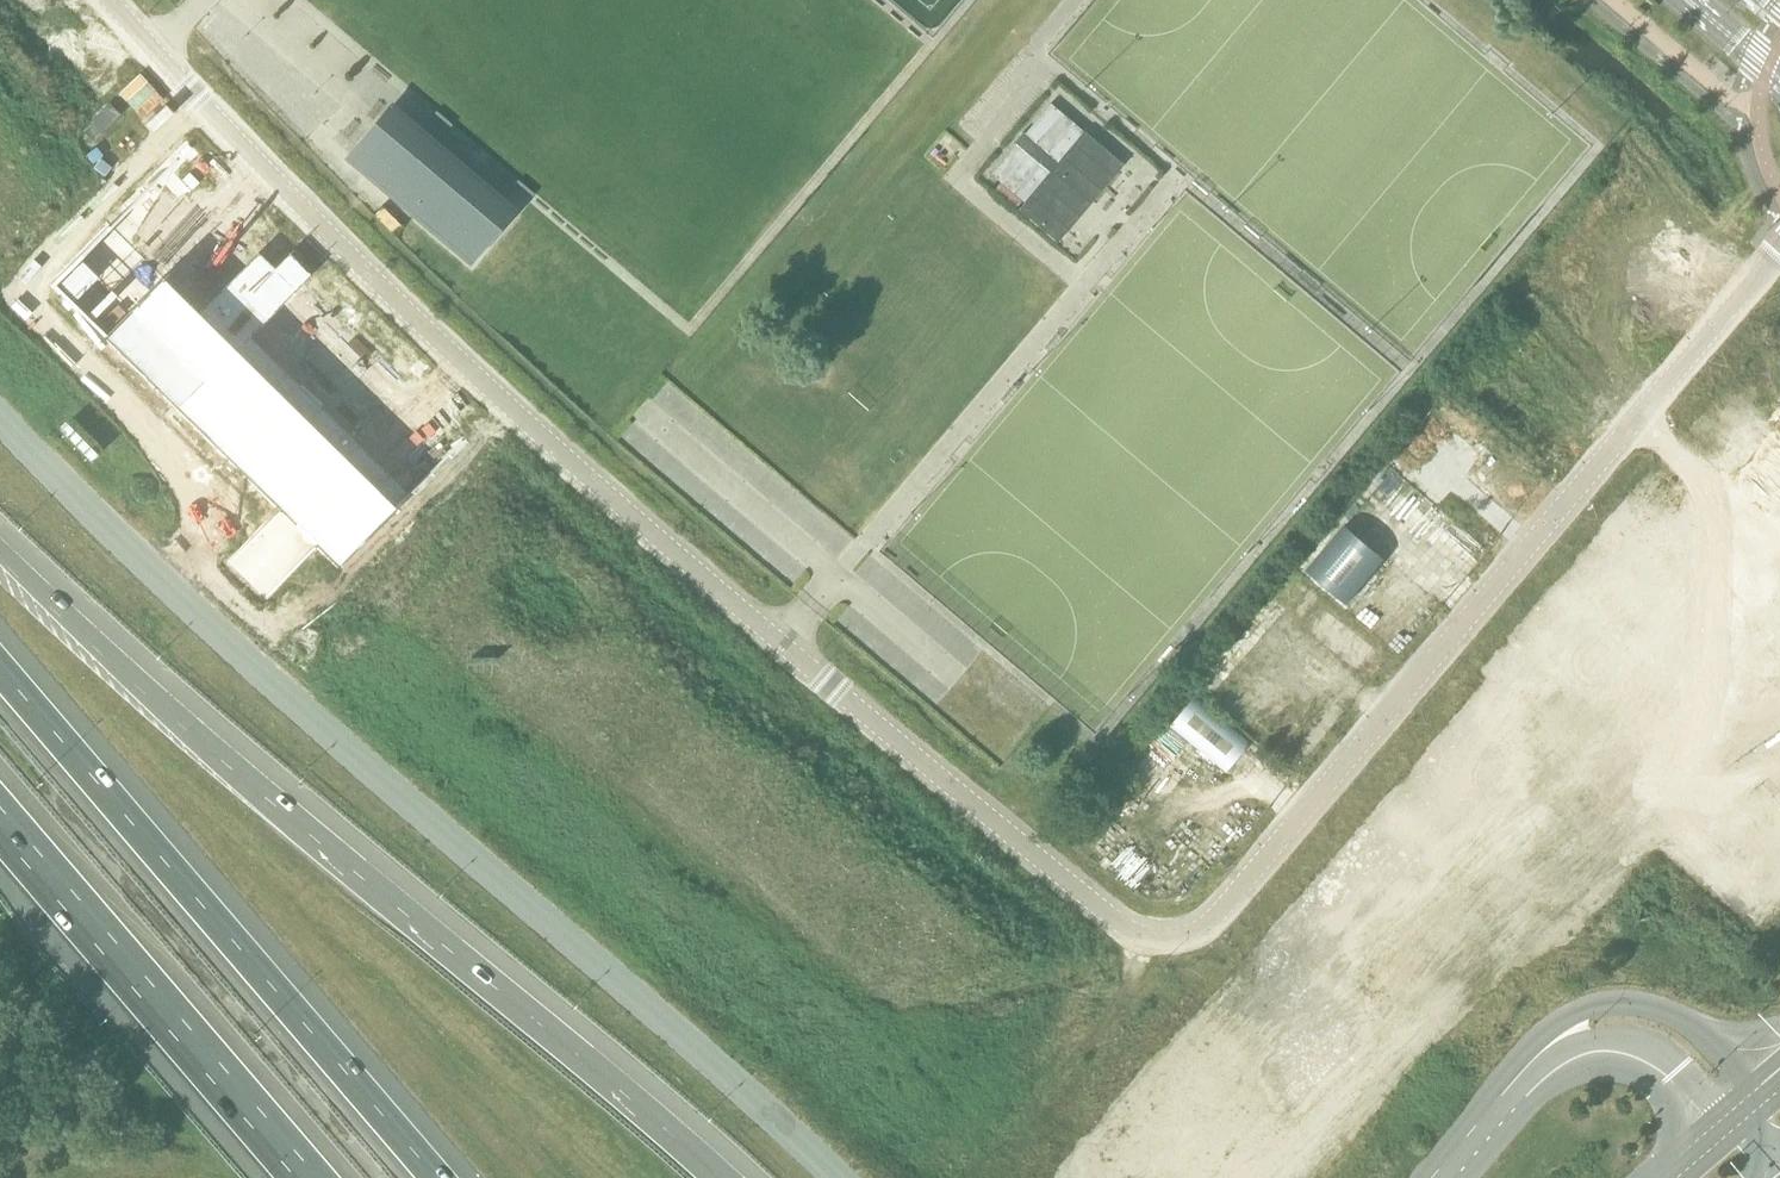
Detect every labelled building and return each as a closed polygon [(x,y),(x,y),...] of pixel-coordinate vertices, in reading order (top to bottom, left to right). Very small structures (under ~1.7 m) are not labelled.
[(1057,243),(1123,164),(1084,131),(1084,132),(1050,103),(1025,133),(1023,132),(1013,142),(1016,144),(990,174),(1024,202),(1018,209),(1057,243)] [(385,138),(375,130),(375,129),(375,128),(365,140),(352,156),(471,257),(509,211),(400,119),(385,138)] [(188,149),(55,284),(107,335),(114,329),(347,559),(404,501),(170,272),(240,201),(188,149)]
